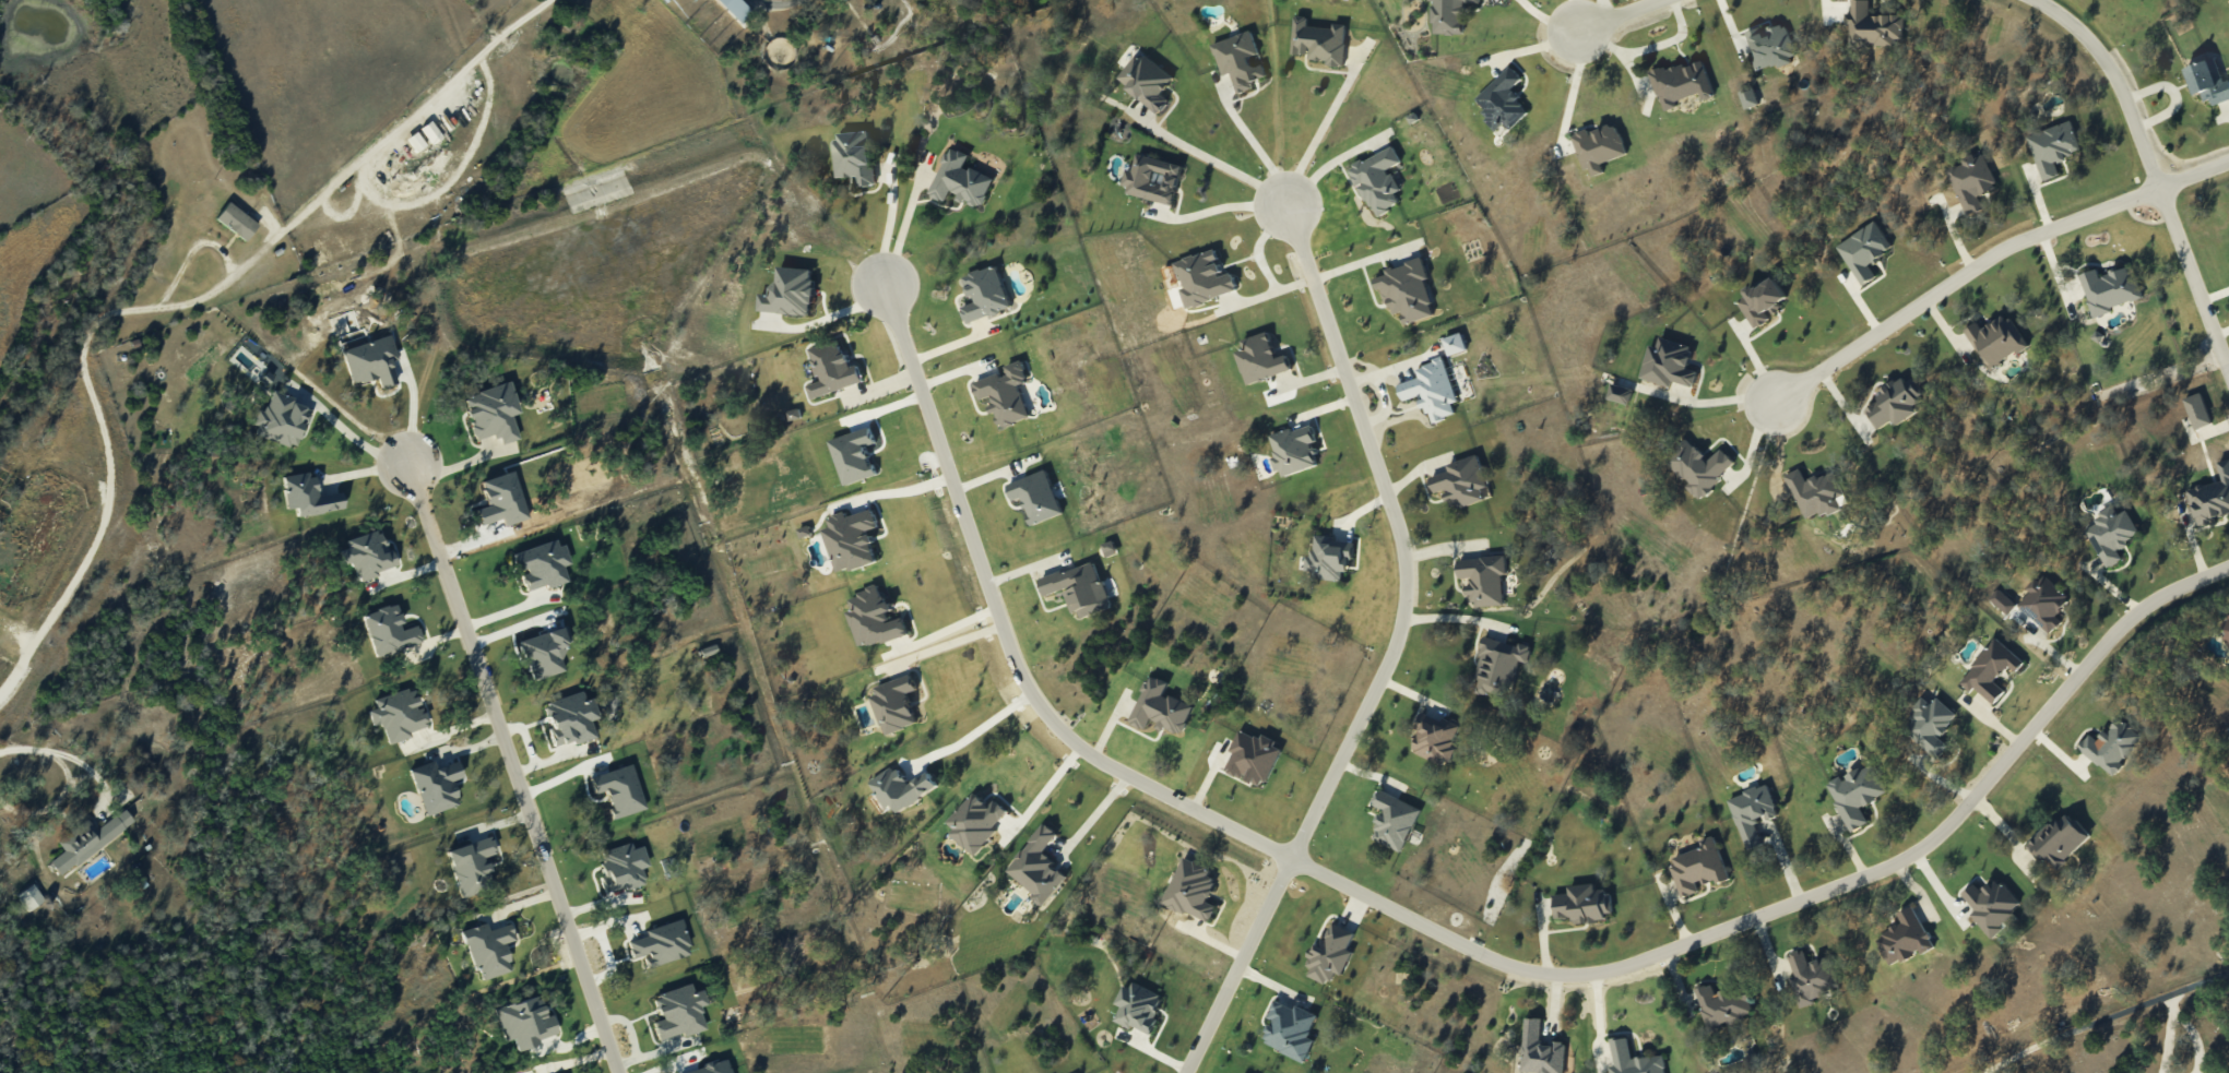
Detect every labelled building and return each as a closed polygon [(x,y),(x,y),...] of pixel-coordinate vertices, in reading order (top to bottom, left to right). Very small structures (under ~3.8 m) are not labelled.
[(739,23),(752,10),(742,0),(717,0),(739,23)] [(1428,0),(1432,0),(1431,33),(1463,34),(1463,2),(1480,2),(1480,0),(1428,0)] [(1893,39),(1902,39),(1902,15),(1868,15),(1868,0),(1851,0),(1851,14),(1847,14),(1847,46),(1893,46),(1893,39)] [(1291,53),(1309,54),(1309,59),(1327,60),(1327,65),(1343,66),(1346,24),(1333,23),(1332,28),(1307,26),(1307,16),(1293,15),(1291,53)] [(1744,34),(1757,71),(1796,58),(1784,21),(1744,34)] [(1258,54),(1251,31),(1212,43),(1221,75),(1230,73),(1236,93),(1252,88),(1250,81),(1266,76),(1262,64),(1252,67),(1249,57),(1258,54)] [(1173,79),(1139,51),(1117,79),(1158,113),(1169,100),(1160,94),(1173,79)] [(2228,79),(2223,81),(2214,57),(2184,68),(2194,95),(2200,93),(2205,106),(2228,97),(2228,80),(2228,79)] [(1713,96),(1702,60),(1683,66),(1683,63),(1665,69),(1664,66),(1649,70),(1662,111),(1676,106),(1675,101),(1699,93),(1701,100),(1713,96)] [(1473,101),(1498,128),(1504,122),(1509,129),(1529,110),(1510,89),(1521,78),(1510,66),(1473,101)] [(1738,93),(1744,109),(1758,104),(1752,88),(1738,93)] [(2041,181),(2058,175),(2054,161),(2081,152),(2070,120),(2026,135),(2041,181)] [(1572,134),(1588,178),(1604,172),(1600,163),(1627,153),(1616,123),(1589,132),(1588,129),(1572,134)] [(837,177),(859,176),(859,186),(874,185),(870,130),(833,133),(837,177)] [(1401,162),(1393,146),(1350,166),(1373,216),(1400,204),(1394,192),(1399,190),(1388,168),(1401,162)] [(993,176),(964,167),(968,153),(948,147),(931,196),(947,201),(949,194),(970,201),(968,206),(981,211),(993,176)] [(1966,216),(1983,209),(1977,196),(1997,187),(1981,151),(1961,160),(1961,162),(1945,169),(1966,216)] [(1182,164),(1136,154),(1132,170),(1127,169),(1122,193),(1173,204),(1182,164)] [(215,218),(245,240),(258,223),(228,201),(215,218)] [(1836,244),(1860,285),(1875,276),(1867,263),(1892,248),(1875,221),(1836,244)] [(1185,306),(1237,293),(1232,271),(1222,274),(1215,249),(1175,260),(1182,288),(1180,288),(1185,306)] [(1435,315),(1424,279),(1428,278),(1422,258),(1384,269),(1385,274),(1377,277),(1388,315),(1399,312),(1403,324),(1435,315)] [(1011,307),(997,265),(963,276),(973,303),(960,307),(965,323),(1011,307)] [(2079,274),(2092,315),(2143,298),(2133,265),(2099,276),(2096,269),(2079,274)] [(759,311),(811,314),(814,269),(779,267),(778,283),(771,283),(770,294),(760,293),(759,311)] [(1754,328),(1770,319),(1768,315),(1781,307),(1778,302),(1786,297),(1774,277),(1763,283),(1761,280),(1744,291),(1747,296),(1737,301),(1754,328)] [(1980,328),(1976,321),(1963,329),(1987,369),(2027,346),(2007,312),(1980,328)] [(1291,370),(1286,354),(1276,357),(1268,331),(1240,339),(1243,349),(1236,351),(1246,384),(1291,370)] [(1466,349),(1461,332),(1442,338),(1448,356),(1466,349)] [(1639,378),(1670,386),(1671,381),(1693,386),(1697,371),(1687,368),(1693,346),(1659,337),(1656,347),(1649,345),(1639,378)] [(862,383),(857,364),(850,366),(847,352),(841,353),(837,340),(809,347),(818,382),(807,384),(811,397),(862,383)] [(1397,384),(1401,400),(1421,395),(1428,422),(1454,415),(1451,402),(1456,401),(1444,358),(1415,366),(1418,378),(1397,384)] [(1030,417),(1018,385),(1029,381),(1021,360),(1004,366),(1006,371),(972,383),(978,400),(990,396),(994,405),(991,406),(999,428),(1030,417)] [(1864,410),(1876,429),(1892,419),(1895,425),(1917,411),(1911,403),(1924,396),(1909,373),(1875,394),(1879,400),(1864,410)] [(519,438),(511,414),(519,412),(510,381),(462,396),(475,440),(499,433),(502,443),(519,438)] [(255,433),(296,448),(311,407),(271,392),(264,411),(257,409),(251,424),(258,426),(255,433)] [(2211,423),(2200,392),(2182,399),(2194,429),(2211,423)] [(1317,466),(1313,453),(1315,453),(1313,443),(1316,442),(1311,424),(1269,435),(1275,456),(1273,457),(1278,477),(1317,466)] [(1736,463),(1721,448),(1708,460),(1687,438),(1664,459),(1688,483),(1685,486),(1698,499),(1736,463)] [(1446,464),(1448,471),(1429,477),(1434,493),(1445,490),(1451,509),(1490,497),(1477,454),(1446,464)] [(1805,521),(1839,506),(1836,498),(1844,494),(1832,469),(1805,482),(1799,468),(1784,475),(1805,521)] [(1062,513),(1046,469),(1006,484),(1012,501),(1021,498),(1031,525),(1062,513)] [(343,508),(341,491),(316,495),(312,471),(282,476),(287,508),(295,507),(297,516),(343,508)] [(2187,488),(2195,526),(2214,522),(2213,516),(2228,513),(2228,479),(2187,488)] [(836,573),(877,561),(868,530),(879,527),(873,509),(847,516),(846,512),(828,517),(830,527),(823,529),(836,573)] [(2126,509),(2116,514),(2114,509),(2083,524),(2105,568),(2121,560),(2116,551),(2127,545),(2124,540),(2138,533),(2126,509)] [(346,538),(348,547),(340,549),(344,564),(353,562),(357,578),(393,569),(384,529),(346,538)] [(1352,542),(1333,540),(1333,536),(1313,534),(1312,556),(1305,556),(1304,576),(1341,579),(1342,571),(1350,571),(1352,542)] [(515,551),(521,572),(527,591),(567,580),(563,565),(567,564),(560,539),(515,551)] [(1101,544),(1106,557),(1117,552),(1112,540),(1101,544)] [(1503,604),(1501,574),(1506,574),(1505,556),(1457,559),(1458,578),(1469,577),(1470,585),(1469,585),(1470,606),(1503,604)] [(1039,578),(1044,595),(1066,589),(1075,619),(1110,609),(1097,561),(1039,578)] [(2016,605),(2049,634),(2061,621),(2054,616),(2069,599),(2040,573),(2026,589),(2029,591),(2016,605)] [(908,634),(904,617),(888,621),(886,612),(893,610),(890,597),(881,600),(878,587),(848,595),(852,611),(849,612),(858,648),(908,634)] [(362,614),(376,657),(422,641),(417,625),(404,629),(395,603),(362,614)] [(2215,626),(2228,646),(2228,617),(2215,626)] [(1517,660),(1527,662),(1531,645),(1519,642),(1518,645),(1484,637),(1473,678),(1478,679),(1476,690),(1507,698),(1517,660)] [(1993,704),(2004,691),(1994,682),(2008,666),(2016,672),(2024,663),(1995,638),(1958,682),(1971,692),(1974,688),(1993,704)] [(869,688),(885,734),(917,723),(907,693),(916,690),(910,674),(869,688)] [(1193,704),(1163,694),(1167,681),(1147,674),(1130,723),(1146,729),(1149,721),(1183,733),(1193,704)] [(373,698),(376,708),(368,710),(373,725),(382,722),(388,743),(413,736),(411,730),(428,725),(422,706),(419,707),(413,687),(373,698)] [(595,736),(590,719),(598,716),(592,697),(584,700),(581,691),(545,702),(556,738),(561,736),(563,741),(574,738),(575,742),(595,736)] [(1958,715),(1937,697),(1930,704),(1921,696),(1910,708),(1918,714),(1905,728),(1936,755),(1946,744),(1938,737),(1958,715)] [(1462,726),(1441,718),(1440,721),(1426,715),(1410,751),(1444,766),(1462,726)] [(2077,750),(2115,774),(2141,733),(2116,717),(2107,732),(2103,730),(2097,740),(2087,734),(2077,750)] [(1282,746),(1239,728),(1229,751),(1232,752),(1224,771),(1243,779),(1243,777),(1265,786),(1282,746)] [(425,815),(459,803),(451,780),(462,777),(456,760),(436,767),(433,760),(409,768),(425,815)] [(1867,823),(1860,806),(1886,794),(1871,763),(1841,778),(1840,776),(1826,782),(1849,832),(1867,823)] [(929,772),(909,784),(896,765),(869,781),(880,799),(874,803),(880,812),(894,804),(898,811),(939,787),(929,772)] [(1727,798),(1745,848),(1761,842),(1754,821),(1766,817),(1767,820),(1778,816),(1767,784),(1727,798)] [(1421,808),(1378,789),(1371,804),(1383,810),(1371,838),(1401,851),(1421,808)] [(943,825),(973,853),(1010,813),(995,799),(989,805),(975,792),(943,825)] [(95,829),(89,820),(58,841),(64,850),(50,860),(59,874),(135,823),(125,808),(95,829)] [(2028,847),(2054,872),(2089,834),(2063,810),(2028,847)] [(1043,852),(1058,833),(1044,822),(1006,871),(1036,895),(1032,899),(1042,907),(1066,876),(1051,865),(1054,861),(1043,852)] [(1681,897),(1701,891),(1699,885),(1714,880),(1716,884),(1728,880),(1714,835),(1699,840),(1701,847),(1669,858),(1681,897)] [(447,849),(459,894),(493,885),(485,856),(496,853),(491,837),(447,849)] [(642,845),(632,848),(630,842),(602,850),(605,861),(598,862),(606,892),(644,882),(640,867),(647,865),(642,845)] [(1163,903),(1209,923),(1216,906),(1207,901),(1216,880),(1208,877),(1211,868),(1183,856),(1163,903)] [(1961,894),(1975,910),(1970,914),(1988,936),(2022,907),(1997,877),(1981,891),(1974,883),(1961,894)] [(29,911),(45,899),(32,883),(17,895),(29,911)] [(1554,918),(1573,917),(1574,923),(1604,922),(1604,913),(1612,912),(1611,890),(1595,891),(1594,883),(1568,885),(1568,893),(1552,894),(1554,918)] [(1896,913),(1901,923),(1876,935),(1890,965),(1919,952),(1919,954),(1933,947),(1914,905),(1896,913)] [(1354,932),(1328,921),(1308,966),(1311,967),(1307,975),(1329,984),(1335,972),(1342,975),(1352,951),(1347,949),(1354,932)] [(464,928),(477,980),(511,971),(504,942),(514,939),(510,923),(488,929),(486,923),(464,928)] [(1841,990),(1829,956),(1808,963),(1803,949),(1787,954),(1794,975),(1789,977),(1798,1005),(1841,990)] [(1149,1034),(1165,996),(1127,981),(1118,1004),(1120,1005),(1114,1020),(1149,1034)] [(652,995),(658,1018),(652,1020),(658,1039),(682,1032),(683,1035),(706,1029),(699,1005),(706,1003),(702,989),(693,992),(690,984),(652,995)] [(1694,989),(1708,1031),(1743,1019),(1742,1015),(1753,1011),(1744,985),(1715,994),(1711,984),(1694,989)] [(557,1033),(552,1014),(545,1016),(539,995),(495,1007),(504,1041),(514,1038),(517,1051),(541,1044),(540,1038),(557,1033)] [(1318,1015),(1295,1005),(1294,1008),(1275,1000),(1267,1017),(1272,1019),(1262,1043),(1304,1062),(1314,1040),(1308,1037),(1318,1015)] [(1523,1017),(1521,1072),(1538,1072),(1563,1072),(1564,1043),(1540,1042),(1541,1018),(1523,1017)] [(1662,1054),(1631,1059),(1627,1036),(1610,1039),(1614,1066),(1609,1066),(1610,1072),(1665,1072),(1662,1054)]
